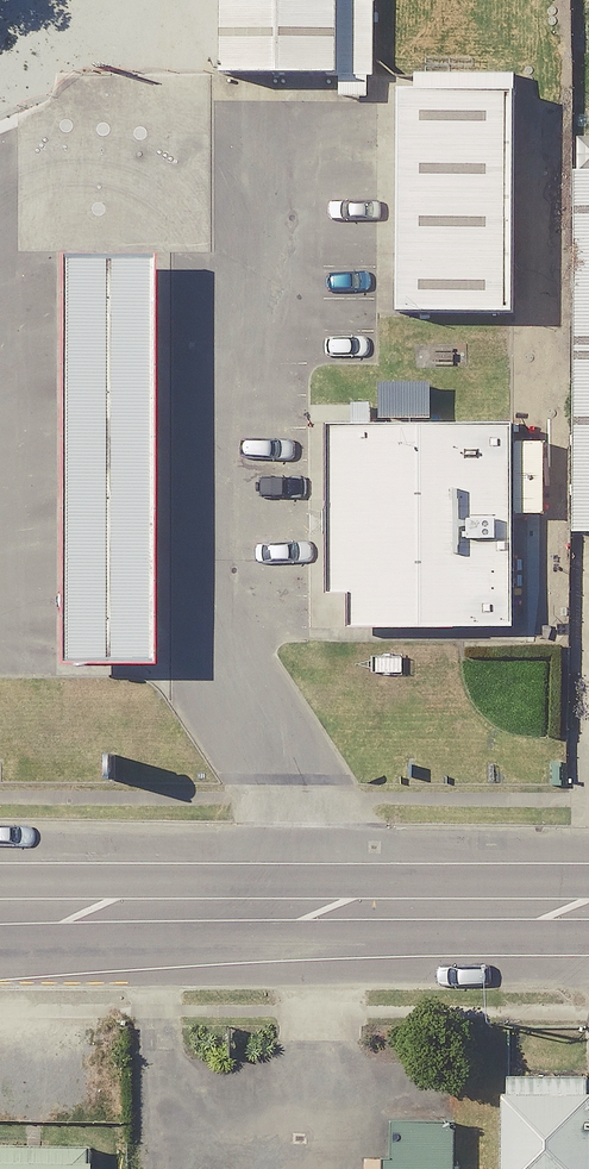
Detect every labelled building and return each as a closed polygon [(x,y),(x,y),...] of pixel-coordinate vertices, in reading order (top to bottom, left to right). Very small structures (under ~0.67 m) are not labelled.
[(222,68),(339,70),(339,72),(342,72),(341,93),(370,94),(370,72),(376,72),(377,0),(223,0),(222,68)] [(403,303),(520,304),(522,79),(504,79),(504,68),(417,68),(417,79),(405,78),(403,303)] [(573,179),(568,530),(588,530),(588,179),(573,179)] [(171,246),(62,247),(66,664),(175,663),(171,246)] [(519,621),(517,416),(329,417),(330,589),(352,589),(352,622),(519,621)] [(587,1100),(502,1102),(503,1168),(588,1168),(587,1100)] [(387,1129),(386,1168),(450,1168),(451,1130),(387,1129)] [(99,1157),(97,1157),(97,1142),(0,1140),(0,1168),(99,1168),(99,1157)]
